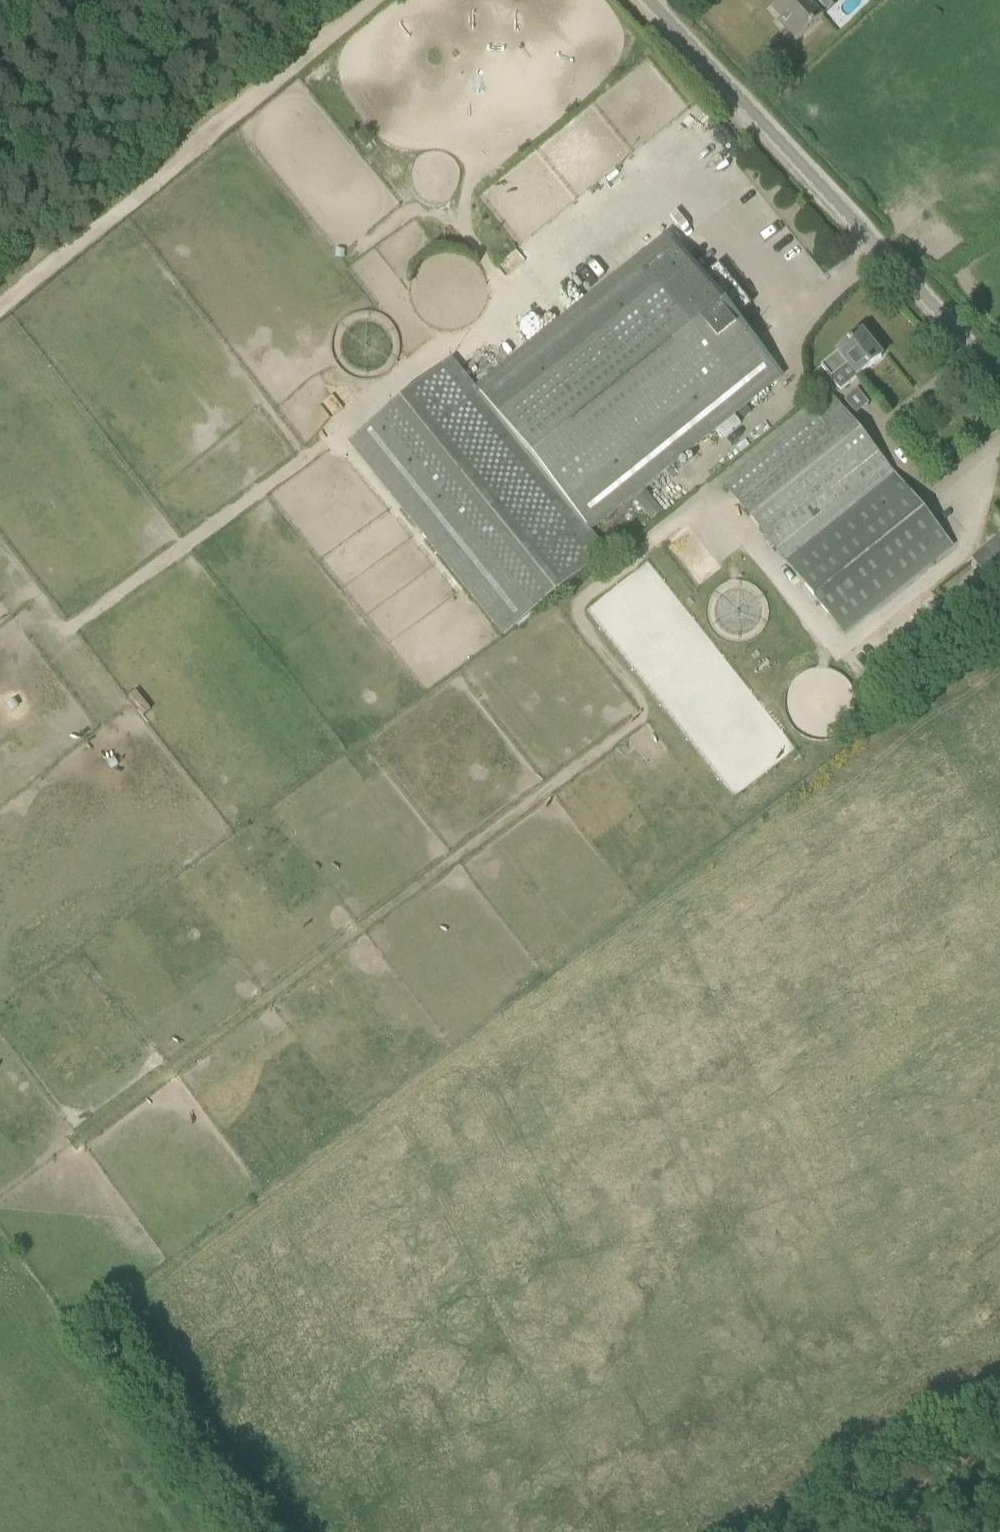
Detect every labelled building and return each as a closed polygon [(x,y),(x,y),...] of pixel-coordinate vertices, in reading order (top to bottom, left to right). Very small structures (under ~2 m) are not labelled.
[(771,9),(780,18),(777,21),(797,42),(824,16),(808,0),(781,0),(771,9)] [(667,233),(477,386),(453,357),(350,440),(506,634),(609,551),(592,529),(782,376),(667,233)] [(522,318),(537,333),(555,317),(540,301),(522,318)] [(856,378),(881,358),(861,333),(838,352),(821,366),(831,378),(841,390),(856,378)] [(843,634),(952,547),(832,397),(723,484),(843,634)] [(645,509),(655,501),(647,492),(637,500),(645,509)] [(967,564),(978,578),(999,560),(999,537),(967,564)]
